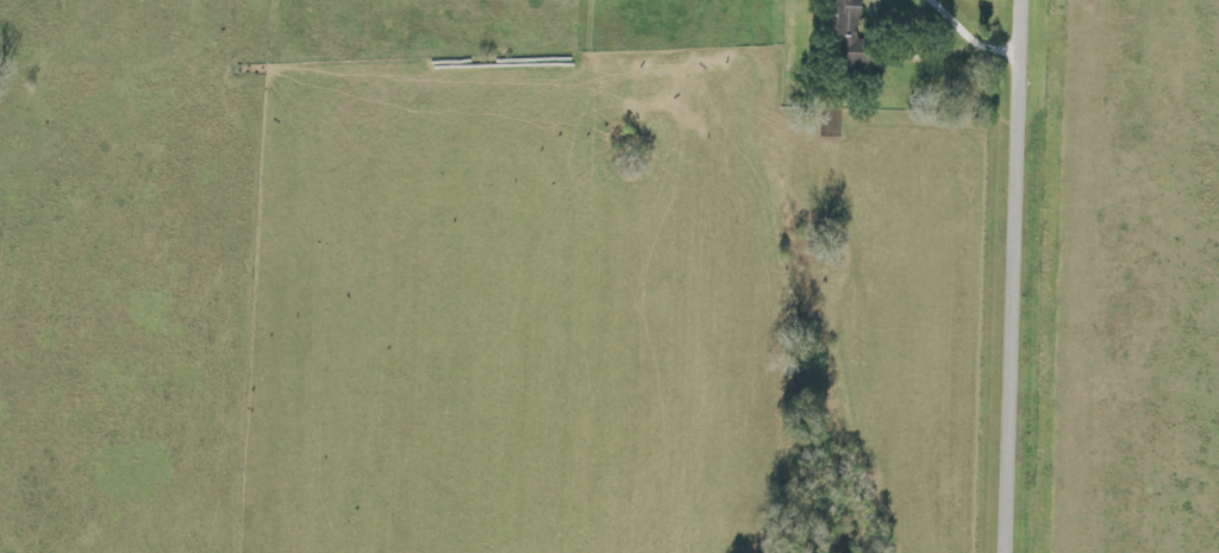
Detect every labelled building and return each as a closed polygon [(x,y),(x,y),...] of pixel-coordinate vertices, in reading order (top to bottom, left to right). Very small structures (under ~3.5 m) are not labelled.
[(839,33),(863,32),(862,0),(838,0),(839,33)]
